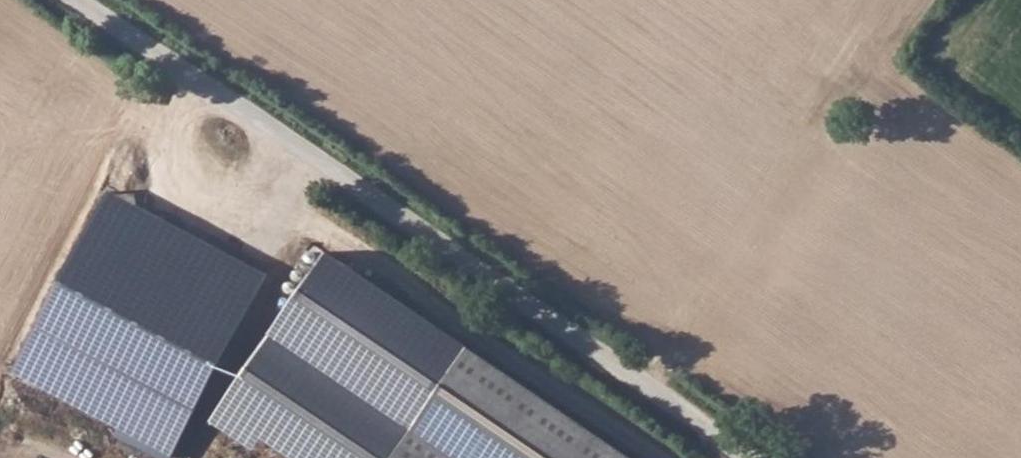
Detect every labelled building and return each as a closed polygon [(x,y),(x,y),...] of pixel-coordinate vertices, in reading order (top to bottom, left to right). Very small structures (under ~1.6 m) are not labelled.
[(281,271),(120,192),(30,374),(183,457),(281,271)] [(300,457),(659,457),(344,250),(237,417),(300,457)] [(0,444),(0,457),(29,457),(0,444)]
